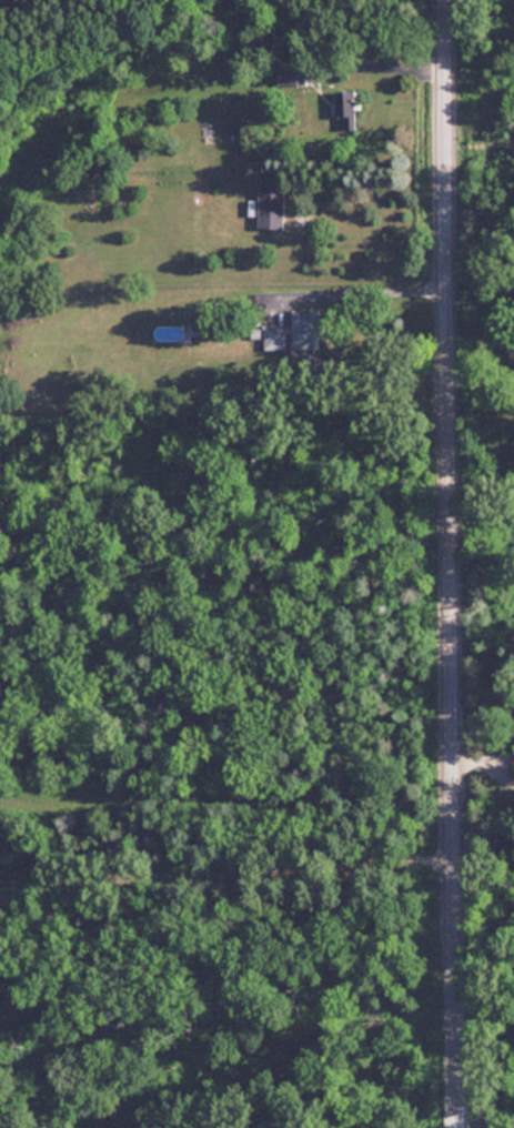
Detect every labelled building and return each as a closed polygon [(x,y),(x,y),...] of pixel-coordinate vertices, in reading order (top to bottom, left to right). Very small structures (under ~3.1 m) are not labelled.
[(341,118),(341,125),(354,125),(354,90),(332,90),(332,118),(341,118)] [(260,229),(289,229),(289,190),(260,190),(260,229)] [(266,351),(319,352),(319,311),(295,311),(295,326),(268,325),(266,351)]
